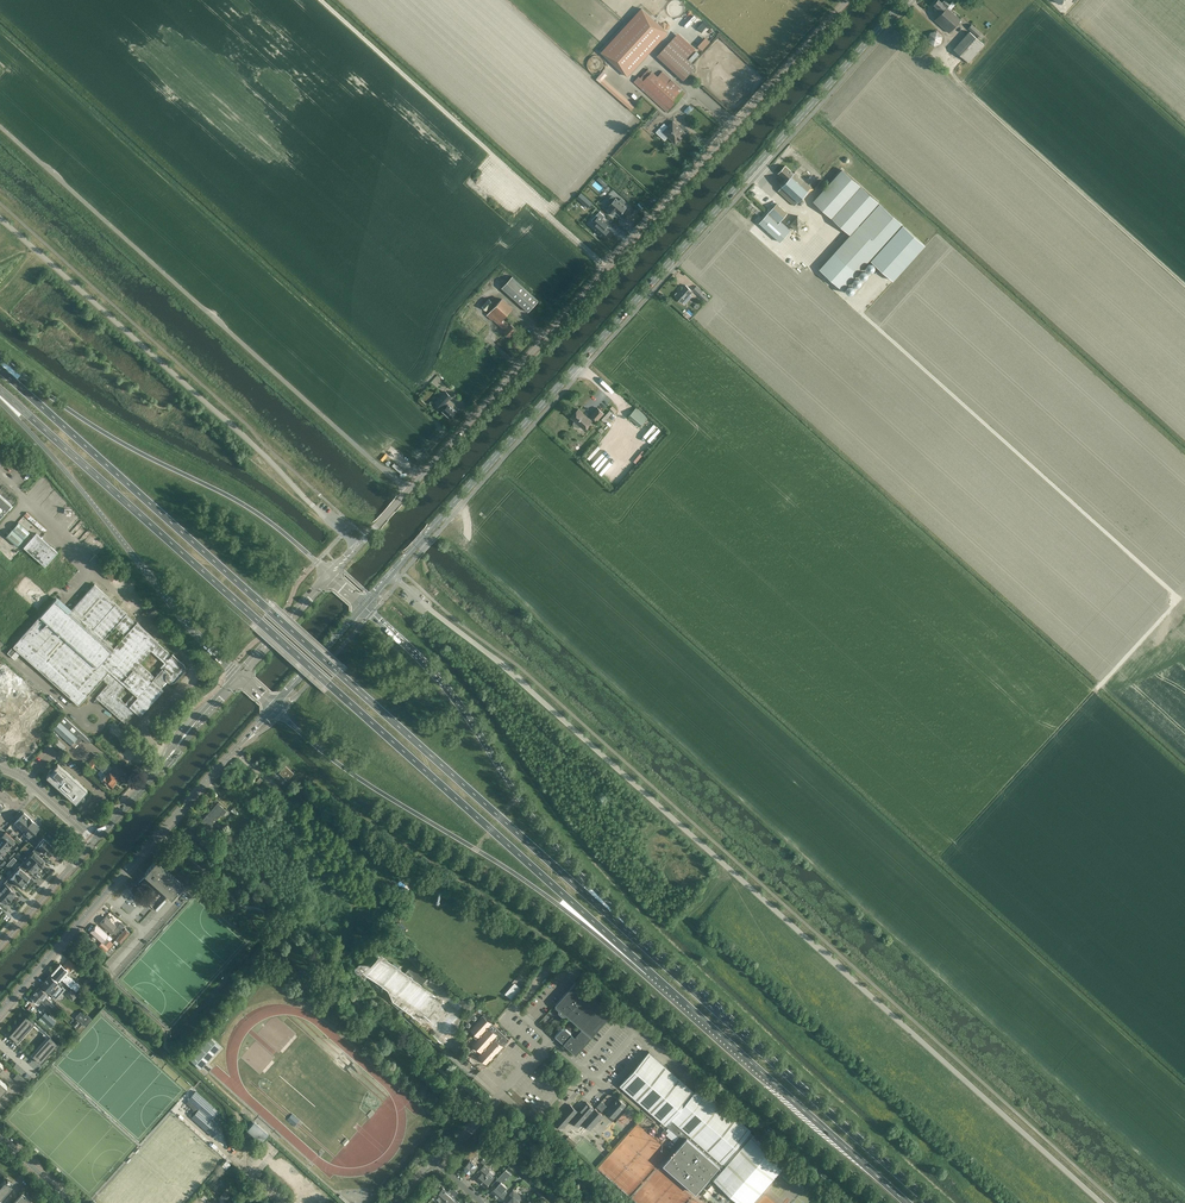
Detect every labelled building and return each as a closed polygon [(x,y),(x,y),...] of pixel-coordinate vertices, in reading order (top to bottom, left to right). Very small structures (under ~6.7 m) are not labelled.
[(961,19),(947,7),(949,5),(944,0),(942,2),(939,0),(938,0),(934,5),(935,6),(934,7),(937,10),(938,9),(942,12),(935,20),(949,33),(961,19)] [(641,7),(601,52),(629,76),(669,31),(641,7)] [(703,20),(700,17),(699,19),(696,17),(690,24),(695,29),(703,20)] [(698,29),(704,37),(713,31),(707,23),(698,29)] [(954,49),(964,59),(968,62),(984,44),(980,41),(985,36),(981,33),(971,24),(968,28),(977,37),(977,38),(970,32),(954,49)] [(942,44),(943,36),(937,30),(928,33),(926,41),(933,47),(942,44)] [(702,49),(710,40),(706,36),(698,45),(702,49)] [(683,80),(688,75),(695,67),(669,42),(656,56),(683,80)] [(636,79),(634,81),(634,82),(668,113),(686,92),(663,71),(658,76),(652,71),(651,71),(648,69),(639,79),(639,78),(637,81),(636,79)] [(596,79),(631,110),(633,107),(603,79),(607,75),(603,71),(596,79)] [(690,114),(694,106),(688,104),(685,111),(690,114)] [(673,120),(667,126),(664,124),(656,132),(665,140),(667,137),(675,144),(686,132),(673,120)] [(794,206),(811,187),(795,172),(794,173),(785,166),(778,173),(787,181),(778,191),(794,206)] [(842,170),(818,196),(814,202),(851,235),(820,269),(842,290),(902,224),(842,170)] [(620,190),(623,187),(612,177),(609,180),(620,190)] [(622,200),(616,207),(627,216),(633,209),(632,208),(622,200)] [(776,203),(768,212),(768,213),(779,222),(781,221),(787,213),(776,203)] [(768,213),(759,223),(780,242),(791,230),(781,221),(779,222),(768,213)] [(798,231),(806,223),(798,215),(790,223),(798,231)] [(600,226),(611,236),(616,231),(612,227),(614,224),(605,216),(601,221),(603,223),(600,225),(600,226)] [(902,224),(870,259),(893,280),(925,245),(902,224)] [(795,268),(801,262),(798,259),(793,265),(795,268)] [(513,276),(512,276),(502,287),(510,295),(528,312),(539,300),(513,276)] [(862,283),(859,276),(852,279),(856,286),(862,283)] [(685,285),(678,293),(675,296),(682,302),(692,291),(685,285)] [(693,290),(696,293),(699,296),(701,292),(695,287),(693,290)] [(487,311),(494,303),(489,299),(482,307),(487,311)] [(510,337),(517,329),(511,324),(510,325),(503,319),(513,309),(502,299),(487,315),(493,321),(494,320),(506,330),(504,332),(510,337)] [(456,316),(478,336),(489,325),(466,305),(456,316)] [(442,408),(445,404),(452,397),(446,392),(436,403),(442,408)] [(640,427),(648,417),(636,407),(628,417),(640,427)] [(448,408),(443,413),(452,421),(457,416),(448,408)] [(589,418),(578,409),(579,409),(578,409),(571,417),(575,421),(574,421),(573,423),(573,425),(574,426),(576,427),(578,427),(579,426),(580,425),(584,429),(592,421),(591,420),(593,418),(596,421),(603,413),(597,408),(591,415),(591,416),(589,418)] [(649,441),(660,430),(657,428),(646,439),(649,441)] [(601,469),(609,455),(600,450),(599,452),(596,450),(595,452),(597,453),(591,462),(601,469)] [(616,465),(606,477),(609,479),(619,467),(616,465)] [(0,494),(0,517),(11,504),(0,494)] [(0,558),(0,603),(13,615),(8,621),(23,634),(27,630),(31,634),(28,637),(31,639),(34,636),(40,642),(39,644),(59,661),(60,660),(74,672),(71,676),(91,694),(94,690),(122,715),(125,713),(132,719),(134,717),(135,718),(144,708),(143,707),(146,703),(148,704),(157,694),(155,693),(159,689),(161,691),(170,681),(168,679),(189,656),(163,633),(161,635),(159,633),(161,631),(158,628),(148,620),(145,618),(146,616),(143,613),(141,615),(138,612),(139,611),(134,606),(133,608),(112,589),(114,588),(109,583),(107,585),(104,582),(106,580),(102,577),(101,579),(98,576),(97,577),(94,575),(96,573),(55,537),(56,536),(39,521),(34,525),(32,523),(0,558)] [(19,758),(65,707),(49,693),(46,697),(32,685),(35,681),(10,659),(6,664),(0,659),(0,741),(19,758)] [(60,721),(60,722),(54,729),(74,747),(82,738),(88,743),(90,741),(64,717),(60,721)] [(128,763),(140,758),(136,748),(124,754),(128,763)] [(91,768),(98,761),(94,757),(87,765),(91,768)] [(113,784),(114,783),(113,782),(117,778),(109,771),(112,768),(107,763),(101,770),(106,775),(102,780),(110,788),(111,787),(112,787),(114,785),(113,784)] [(49,769),(50,770),(50,771),(51,771),(46,776),(76,803),(81,798),(81,799),(82,799),(83,799),(84,799),(85,798),(85,797),(85,796),(84,796),(83,795),(88,790),(58,764),(53,768),(52,767),(51,767),(50,767),(50,768),(49,769)] [(285,766),(279,772),(287,780),(293,773),(285,766)] [(223,815),(226,811),(217,803),(201,821),(210,829),(213,826),(212,825),(222,813),(223,815)] [(24,812),(14,823),(19,828),(29,817),(24,812)] [(29,817),(19,828),(20,828),(21,827),(25,831),(34,822),(29,817)] [(25,831),(23,833),(29,838),(40,826),(34,822),(25,831)] [(6,832),(1,837),(11,845),(15,840),(6,832)] [(0,838),(0,844),(7,851),(12,846),(11,845),(1,837),(0,838)] [(44,839),(35,848),(41,853),(43,850),(49,855),(50,854),(51,855),(55,851),(54,850),(55,849),(44,839)] [(35,848),(28,856),(39,866),(40,865),(41,866),(45,862),(44,861),(44,860),(38,855),(41,853),(35,848)] [(24,860),(21,864),(27,869),(29,866),(35,871),(35,870),(36,871),(40,867),(39,866),(28,856),(29,857),(25,861),(24,860)] [(177,880),(163,867),(158,863),(157,864),(154,867),(152,865),(148,870),(150,872),(147,875),(144,878),(149,882),(151,879),(164,891),(162,894),(166,898),(167,897),(169,895),(171,897),(183,885),(177,880)] [(21,864),(14,872),(25,882),(26,881),(27,882),(30,878),(29,877),(30,876),(24,871),(27,869),(21,864)] [(14,872),(7,880),(12,884),(15,882),(20,887),(21,886),(22,887),(26,883),(25,882),(14,872)] [(0,887),(0,888),(12,898),(15,895),(15,893),(16,892),(10,887),(12,884),(7,880),(0,887)] [(0,898),(6,903),(7,902),(9,902),(12,898),(0,888),(0,898)] [(105,916),(100,922),(111,932),(117,925),(105,916)] [(92,929),(88,932),(101,944),(107,937),(99,930),(96,932),(92,929)] [(69,959),(62,966),(60,964),(56,969),(76,987),(79,984),(76,982),(69,976),(66,974),(74,964),(69,959)] [(400,1009),(423,983),(427,978),(412,965),(405,973),(402,977),(399,974),(402,970),(393,962),(375,982),(384,990),(391,983),(394,986),(385,996),(400,1009)] [(76,987),(56,969),(51,974),(59,981),(61,978),(72,987),(74,989),(76,987)] [(50,976),(45,980),(56,990),(57,988),(58,989),(59,988),(55,985),(58,983),(50,976)] [(56,990),(45,980),(41,985),(49,992),(49,993),(53,996),(54,994),(58,997),(61,994),(56,990)] [(576,981),(576,982),(556,1004),(579,1025),(573,1031),(571,1031),(567,1027),(562,1027),(555,1035),(564,1043),(576,1054),(592,1036),(612,1013),(576,981)] [(513,999),(522,988),(518,984),(513,989),(511,988),(506,993),(513,999)] [(39,987),(35,992),(48,1004),(48,1003),(50,1005),(52,1002),(45,996),(47,994),(39,987)] [(48,1004),(35,992),(30,997),(39,1004),(41,1001),(46,1006),(48,1004)] [(80,1022),(82,1020),(86,1023),(90,1019),(86,1016),(80,1011),(75,1017),(80,1022)] [(50,1027),(55,1021),(45,1012),(40,1017),(50,1027)] [(27,1015),(9,1035),(17,1042),(32,1025),(42,1034),(44,1031),(27,1015)] [(510,1039),(483,1015),(470,1029),(479,1037),(473,1044),(482,1052),(479,1055),(488,1063),(510,1039)] [(47,1039),(32,1056),(41,1063),(58,1043),(45,1032),(43,1035),(47,1039)] [(652,1054),(653,1052),(651,1050),(650,1052),(649,1052),(621,1085),(669,1127),(664,1132),(680,1148),(666,1164),(696,1190),(709,1175),(710,1176),(714,1171),(718,1174),(714,1179),(739,1201),(741,1202),(752,1202),(787,1163),(753,1134),(752,1136),(749,1133),(752,1129),(706,1089),(708,1087),(703,1083),(695,1091),(652,1054)] [(196,1092),(188,1100),(199,1109),(192,1117),(213,1136),(220,1128),(210,1119),(217,1111),(196,1092)] [(614,1118),(627,1105),(618,1097),(613,1103),(612,1103),(610,1105),(606,1111),(614,1118)] [(597,1106),(602,1111),(607,1106),(602,1101),(597,1106)] [(571,1120),(578,1126),(579,1127),(583,1122),(591,1129),(603,1116),(595,1109),(591,1113),(583,1106),(578,1112),(570,1104),(554,1122),(562,1129),(571,1120)] [(254,1123),(247,1130),(260,1142),(267,1135),(254,1123)] [(652,1157),(662,1146),(649,1134),(643,1140),(649,1146),(644,1151),(652,1157)] [(233,1142),(228,1148),(232,1151),(237,1145),(233,1142)] [(473,1148),(461,1161),(467,1166),(465,1168),(470,1172),(471,1170),(473,1171),(478,1166),(477,1164),(472,1160),(475,1157),(474,1156),(478,1152),(473,1148)] [(490,1169),(484,1165),(479,1170),(482,1173),(477,1179),(486,1187),(492,1180),(486,1174),(490,1169)] [(500,1176),(493,1183),(496,1186),(491,1192),(500,1200),(507,1192),(504,1190),(507,1186),(501,1181),(503,1179),(500,1176)] [(12,1184),(4,1180),(0,1184),(0,1197),(12,1184)] [(451,1194),(443,1188),(435,1197),(439,1201),(437,1202),(443,1202),(451,1194)] [(518,1200),(521,1197),(513,1191),(505,1200),(508,1202),(521,1202),(518,1200)] [(29,1197),(30,1196),(28,1197),(23,1192),(13,1202),(15,1202),(35,1202),(29,1197)] [(443,1202),(456,1202),(458,1201),(451,1194),(443,1202)]
